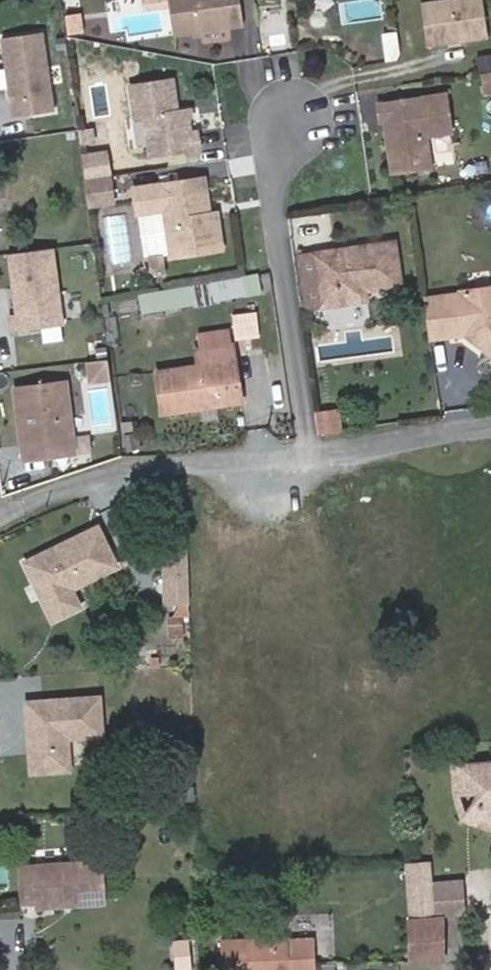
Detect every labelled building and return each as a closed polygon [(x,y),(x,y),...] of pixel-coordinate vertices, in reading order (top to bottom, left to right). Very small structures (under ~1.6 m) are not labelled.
[(69,2),(72,21),(84,20),(81,0),(69,2)] [(146,11),(168,6),(167,0),(144,0),(146,11)] [(238,15),(236,0),(174,0),(177,23),(238,15)] [(477,30),(473,0),(410,0),(415,38),(477,30)] [(49,23),(8,27),(18,106),(58,102),(49,23)] [(168,67),(125,73),(129,106),(139,105),(145,143),(195,136),(193,120),(185,121),(182,98),(173,99),(168,67)] [(442,125),(437,86),(367,95),(370,115),(380,113),(380,119),(376,124),(382,165),(420,160),(416,128),(442,125)] [(97,149),(109,147),(109,138),(96,140),(97,149)] [(88,166),(111,163),(109,147),(97,149),(96,140),(85,141),(88,166)] [(115,187),(111,163),(88,166),(90,191),(115,187)] [(165,243),(215,237),(210,200),(203,201),(195,202),(194,191),(201,190),(198,166),(129,176),(132,199),(158,196),(165,243)] [(203,201),(201,190),(194,191),(195,202),(203,201)] [(112,257),(129,259),(132,227),(115,226),(112,257)] [(380,229),(298,237),(305,290),(343,286),(341,276),(350,274),(386,271),(380,229)] [(52,237),(9,242),(13,276),(17,279),(18,284),(14,289),(16,302),(10,303),(12,320),(61,314),(52,237)] [(298,237),(280,239),(288,291),(305,290),(298,237)] [(166,255),(165,243),(152,245),(154,257),(166,255)] [(244,267),(129,284),(132,298),(246,280),(244,267)] [(449,323),(456,323),(463,328),(462,333),(490,355),(490,354),(490,307),(486,304),(482,277),(443,283),(443,285),(409,291),(415,329),(449,323)] [(235,309),(234,332),(259,332),(259,310),(235,309)] [(157,397),(234,388),(225,318),(196,321),(197,337),(190,337),(192,353),(153,358),(157,397)] [(456,323),(449,323),(462,333),(463,328),(456,323)] [(88,349),(91,369),(111,367),(108,347),(88,349)] [(63,369),(11,375),(19,448),(71,443),(63,369)] [(328,413),(325,392),(304,395),(307,416),(328,413)] [(47,529),(16,545),(45,602),(71,588),(62,571),(108,548),(88,508),(54,526),(55,529),(49,532),(47,529)] [(184,581),(182,525),(159,526),(162,582),(184,581)] [(95,723),(91,686),(18,694),(20,710),(25,709),(26,722),(22,727),(25,763),(63,759),(60,727),(95,723)] [(488,754),(485,746),(445,750),(447,776),(464,775),(468,782),(467,788),(463,792),(464,807),(484,815),(490,804),(490,754),(488,754)] [(430,874),(430,851),(407,851),(408,907),(427,906),(431,906),(430,874)] [(97,855),(18,861),(21,896),(34,896),(35,901),(60,899),(60,894),(70,893),(73,899),(101,897),(97,855)] [(455,873),(430,874),(431,906),(456,904),(455,873)] [(430,930),(427,906),(408,907),(405,908),(410,954),(436,952),(434,930),(430,930)] [(292,932),(221,936),(222,969),(295,969),(292,932)]
